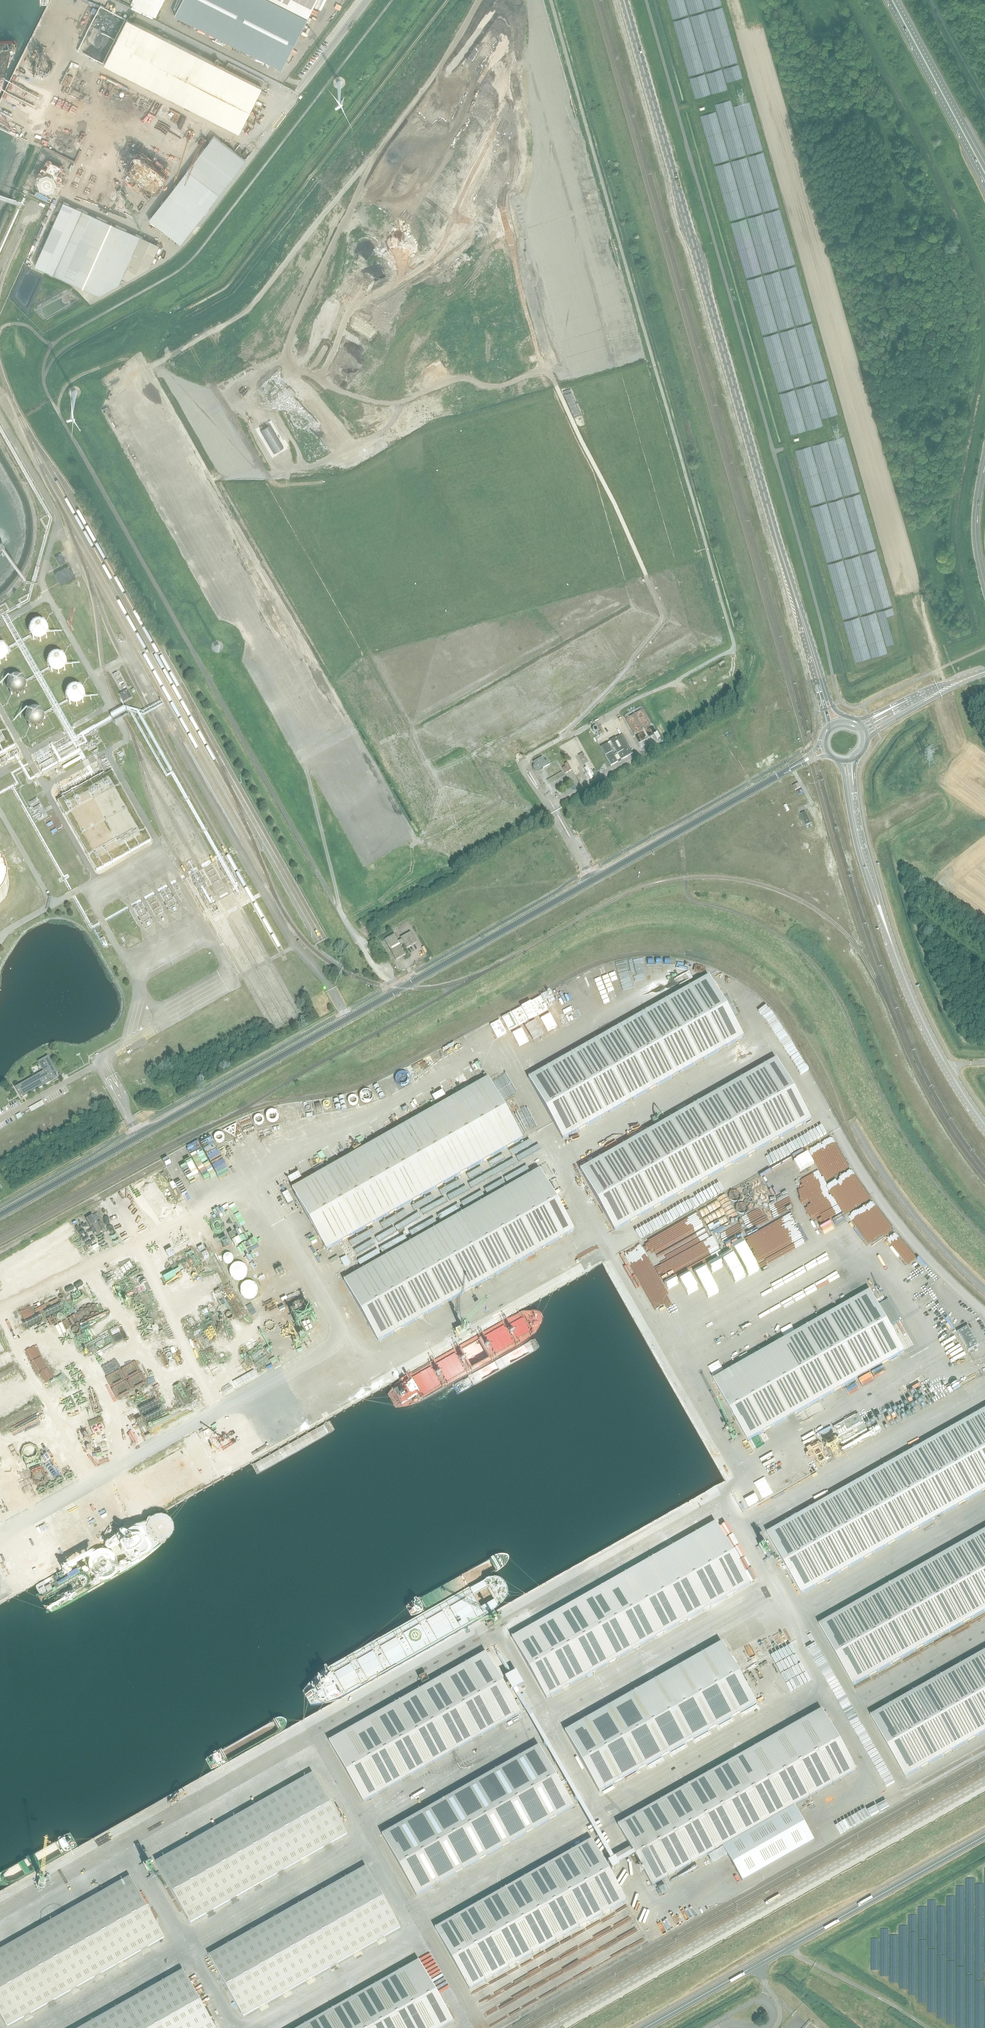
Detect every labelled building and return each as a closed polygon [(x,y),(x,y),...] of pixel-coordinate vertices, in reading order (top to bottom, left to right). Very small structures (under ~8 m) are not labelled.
[(131,1),(132,2),(131,4),(153,15),(154,13),(155,13),(162,0),(132,0),(131,1)] [(307,17),(274,0),(181,0),(174,14),(281,68),(307,17)] [(307,17),(316,0),(274,0),(307,17)] [(127,18),(104,63),(239,131),(264,80),(228,62),(225,68),(127,18)] [(78,107),(61,148),(71,152),(88,111),(78,107)] [(149,219),(181,243),(245,159),(214,135),(149,219)] [(142,198),(139,197),(145,183),(135,179),(125,202),(136,207),(138,203),(139,204),(142,198)] [(35,265),(100,294),(119,283),(122,276),(127,279),(149,266),(160,244),(63,201),(35,265)] [(46,227),(53,206),(47,204),(40,225),(46,227)] [(274,452),(284,447),(270,423),(267,424),(263,427),(260,428),(274,452)] [(61,553),(55,557),(60,565),(66,561),(61,553)] [(68,566),(54,573),(60,584),(74,576),(68,566)] [(47,633),(47,631),(47,629),(47,627),(46,626),(45,624),(43,623),(41,622),(40,622),(38,622),(36,622),(34,623),(33,623),(32,624),(31,626),(30,627),(29,629),(29,631),(29,633),(30,634),(31,636),(32,638),(33,639),(35,639),(37,640),(38,640),(39,640),(42,639),(43,639),(44,638),(46,636),(47,634),(47,633)] [(66,665),(66,663),(66,661),(65,660),(65,658),(63,656),(62,656),(61,655),(59,654),(57,654),(55,654),(54,654),(52,655),(50,656),(49,658),(48,659),(48,661),(48,663),(48,664),(48,666),(49,667),(50,669),(51,670),(53,671),(54,671),(56,672),(58,672),(60,671),(61,671),(63,669),(64,668),(65,666),(66,665)] [(119,685),(123,682),(118,672),(113,675),(119,685)] [(25,688),(26,686),(25,685),(25,683),(24,681),(23,680),(21,679),(20,678),(18,677),(17,677),(15,677),(13,678),(12,679),(10,680),(9,681),(8,683),(8,685),(7,686),(8,688),(8,690),(9,691),(10,693),(12,694),(13,695),(14,695),(17,696),(19,695),(20,695),(21,694),(23,693),(24,691),(25,690),(25,688)] [(84,697),(84,695),(84,694),(83,692),(82,691),(81,689),(80,688),(79,687),(77,687),(75,686),(73,686),(72,687),(70,687),(68,689),(67,690),(66,692),(66,693),(66,695),(66,697),(66,698),(67,700),(68,701),(69,702),(71,704),(73,704),(74,704),(76,704),(78,704),(80,703),(81,702),(82,700),(83,699),(84,697)] [(127,689),(119,694),(124,702),(132,697),(127,689)] [(641,705),(625,715),(640,740),(656,731),(641,705)] [(44,720),(44,718),(44,717),(44,715),(43,713),(42,712),(40,711),(39,710),(37,709),(35,709),(33,710),(31,710),(30,711),(29,712),(28,714),(27,715),(26,717),(26,718),(26,720),(27,722),(28,723),(29,725),(30,726),(31,727),(33,727),(35,728),(37,727),(38,727),(40,726),(42,725),(43,723),(44,722),(44,720)] [(0,716),(0,756),(13,749),(17,746),(0,716)] [(615,756),(612,751),(608,743),(601,747),(611,765),(618,762),(618,761),(620,760),(621,760),(633,753),(622,734),(610,741),(618,755),(615,756)] [(87,756),(89,761),(97,757),(95,753),(87,756)] [(583,753),(578,755),(584,765),(588,762),(583,753)] [(542,757),(533,762),(535,764),(535,765),(535,766),(534,768),(536,771),(538,771),(539,771),(542,769),(543,768),(550,764),(548,760),(547,760),(547,761),(545,762),(544,760),(542,757)] [(86,773),(73,779),(76,784),(95,776),(89,762),(86,764),(89,770),(85,771),(86,773)] [(562,770),(545,778),(548,783),(555,779),(557,783),(566,779),(562,770)] [(150,839),(112,771),(94,780),(80,788),(119,857),(150,839)] [(806,812),(801,814),(806,825),(811,823),(806,812)] [(217,890),(219,895),(227,891),(224,886),(217,890)] [(385,939),(396,960),(406,954),(401,946),(404,944),(407,948),(417,943),(411,932),(401,937),(402,939),(398,941),(394,934),(385,939)] [(692,959),(681,963),(683,968),(694,964),(692,959)] [(683,974),(694,970),(692,966),(682,970),(683,974)] [(528,1078),(563,1139),(743,1037),(708,976),(528,1078)] [(488,1031),(491,1036),(529,1018),(526,1012),(529,1010),(526,1004),(494,1020),(497,1027),(488,1031)] [(518,1057),(551,1042),(548,1037),(516,1052),(518,1057)] [(21,1098),(59,1076),(47,1055),(37,1061),(43,1070),(14,1086),(21,1098)] [(580,1170),(614,1230),(810,1120),(776,1059),(580,1170)] [(395,1079),(418,1068),(415,1063),(393,1074),(395,1079)] [(292,1189),(326,1250),(522,1139),(488,1078),(292,1189)] [(42,1100),(29,1108),(31,1111),(44,1104),(42,1100)] [(244,1146),(256,1142),(254,1137),(242,1141),(244,1146)] [(344,1280),(378,1341),(574,1230),(539,1170),(344,1280)] [(688,1213),(691,1220),(702,1216),(700,1209),(688,1213)] [(622,1251),(630,1266),(664,1248),(667,1254),(678,1249),(667,1228),(622,1251)] [(689,1262),(700,1257),(698,1252),(687,1257),(689,1262)] [(872,1284),(876,1283),(873,1273),(868,1275),(872,1284)] [(175,1280),(169,1282),(170,1285),(168,1285),(170,1288),(172,1287),(173,1291),(178,1289),(175,1280)] [(713,1379),(748,1440),(905,1352),(870,1291),(713,1379)] [(173,1297),(180,1299),(179,1303),(183,1304),(186,1297),(174,1292),(173,1297)] [(114,1339),(119,1350),(130,1344),(129,1342),(133,1339),(130,1334),(127,1335),(120,1321),(122,1320),(117,1311),(111,1314),(107,1306),(96,1312),(100,1319),(96,1321),(108,1342),(114,1339)] [(28,1313),(22,1316),(29,1329),(35,1326),(28,1313)] [(32,1317),(36,1325),(42,1322),(38,1314),(32,1317)] [(90,1315),(85,1318),(114,1370),(119,1367),(90,1315)] [(102,1354),(100,1355),(89,1330),(84,1332),(98,1363),(100,1362),(101,1364),(103,1363),(104,1365),(106,1364),(104,1360),(102,1354)] [(367,1334),(362,1336),(366,1343),(370,1340),(367,1334)] [(122,1353),(117,1355),(120,1362),(121,1362),(124,1369),(129,1367),(122,1353)] [(3,1373),(20,1408),(25,1406),(8,1370),(3,1373)] [(56,1390),(64,1407),(69,1405),(60,1387),(56,1390)] [(365,1393),(363,1389),(351,1393),(353,1397),(365,1393)] [(15,1431),(21,1428),(13,1414),(12,1414),(0,1391),(0,1403),(15,1431)] [(59,1402),(53,1404),(56,1411),(62,1409),(59,1402)] [(767,1533),(802,1594),(984,1490),(984,1410),(767,1533)] [(715,1522),(512,1637),(546,1698),(750,1583),(715,1522)] [(819,1624),(854,1685),(984,1611),(984,1530),(819,1624)] [(721,1642),(565,1731),(599,1792),(756,1703),(721,1642)] [(751,1670),(764,1665),(758,1651),(757,1647),(743,1653),(751,1670)] [(871,1716),(905,1777),(984,1731),(984,1651),(871,1716)] [(485,1652),(329,1741),(363,1802),(520,1713),(485,1652)] [(821,1709),(617,1824),(652,1885),(722,1846),(736,1870),(742,1881),(813,1840),(807,1829),(793,1805),(856,1770),(821,1709)] [(538,1746),(382,1834),(416,1895),(573,1807),(538,1746)] [(190,1923),(347,1834),(313,1773),(156,1862),(190,1923)] [(437,1926),(472,1986),(628,1898),(594,1837),(437,1926)] [(365,1866),(209,1955),(243,2016),(400,1927),(365,1866)] [(0,1950),(0,2013),(8,2026),(164,1937),(130,1876),(0,1950)] [(64,1901),(67,1907),(77,1901),(74,1895),(64,1901)] [(51,1902),(40,1908),(46,1918),(57,1912),(51,1902)] [(298,2027),(441,2027),(453,2021),(419,1960),(298,2027)] [(80,2027),(216,2027),(183,1970),(80,2027)]
